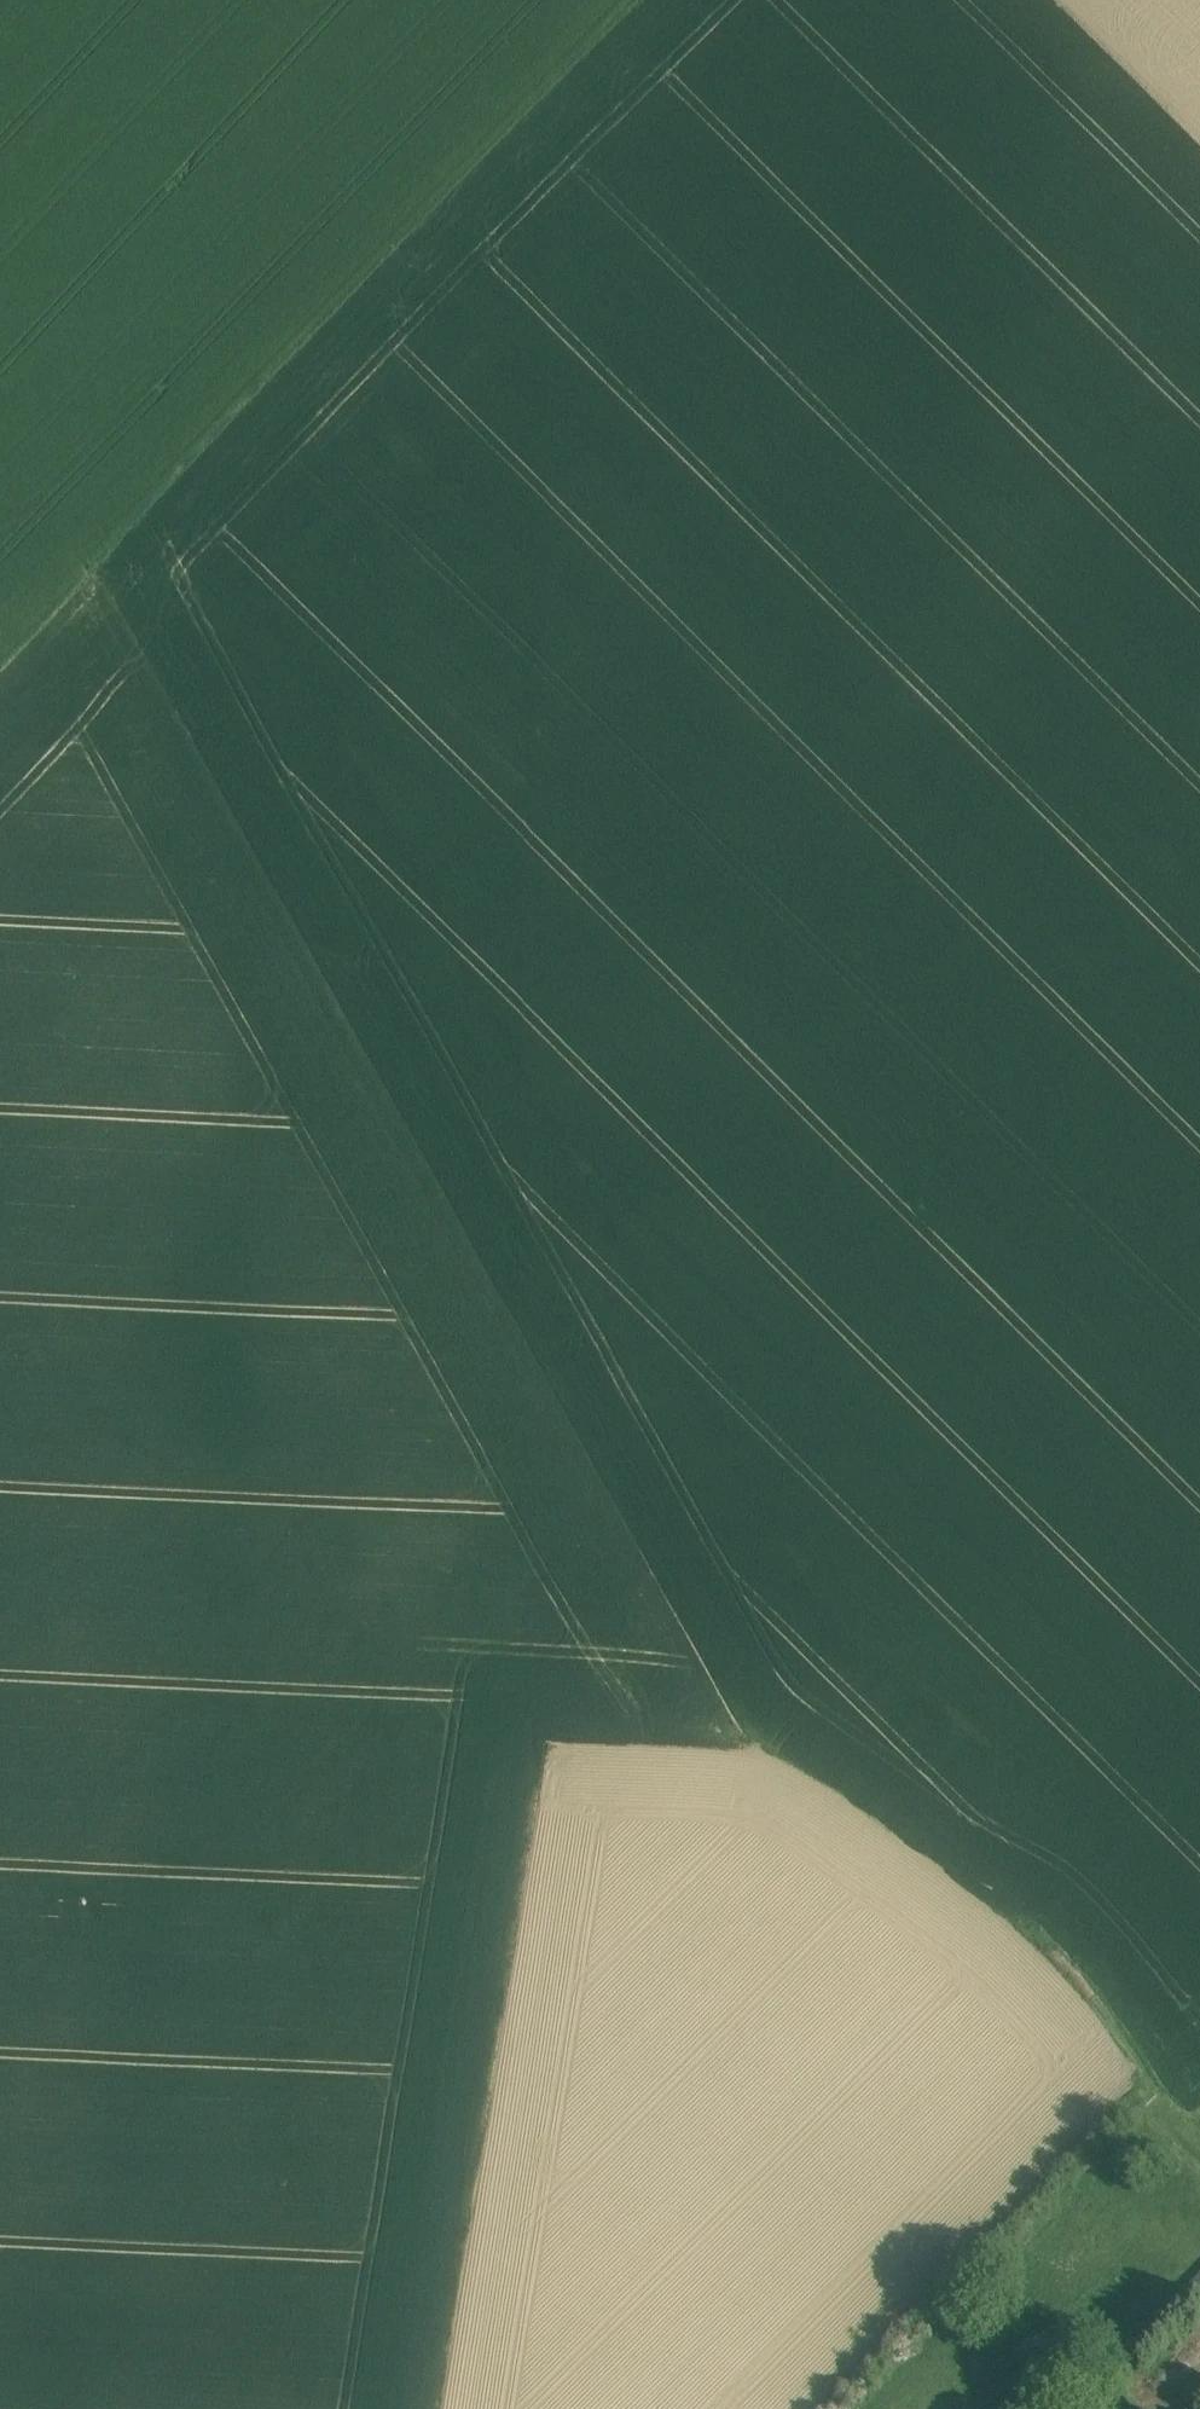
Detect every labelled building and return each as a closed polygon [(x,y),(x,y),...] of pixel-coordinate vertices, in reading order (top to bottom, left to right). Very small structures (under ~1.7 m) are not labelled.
[(1191,2286),(1199,2296),(1199,2277),(1191,2286)]
